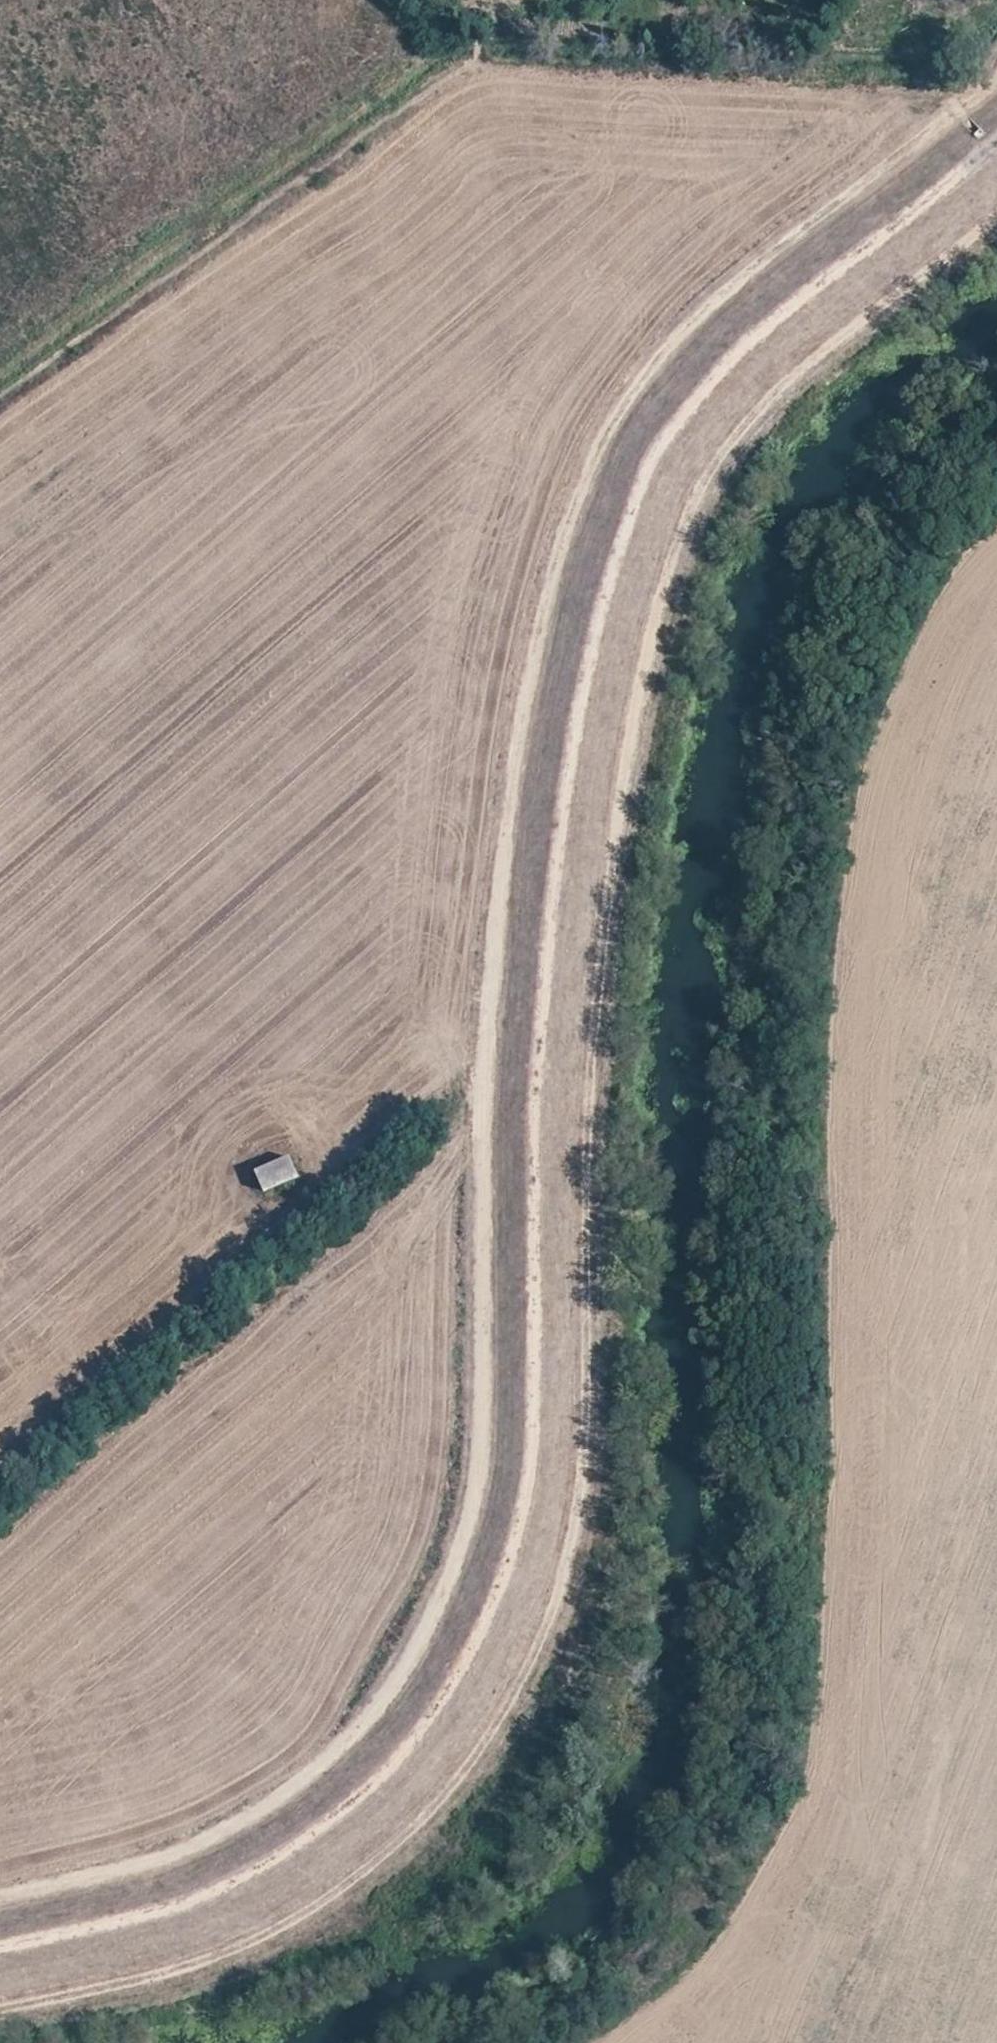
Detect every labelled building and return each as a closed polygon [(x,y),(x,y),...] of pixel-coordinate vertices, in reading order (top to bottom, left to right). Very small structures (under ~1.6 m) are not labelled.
[(290,1151),(255,1167),(265,1190),(301,1174),(290,1151)]
